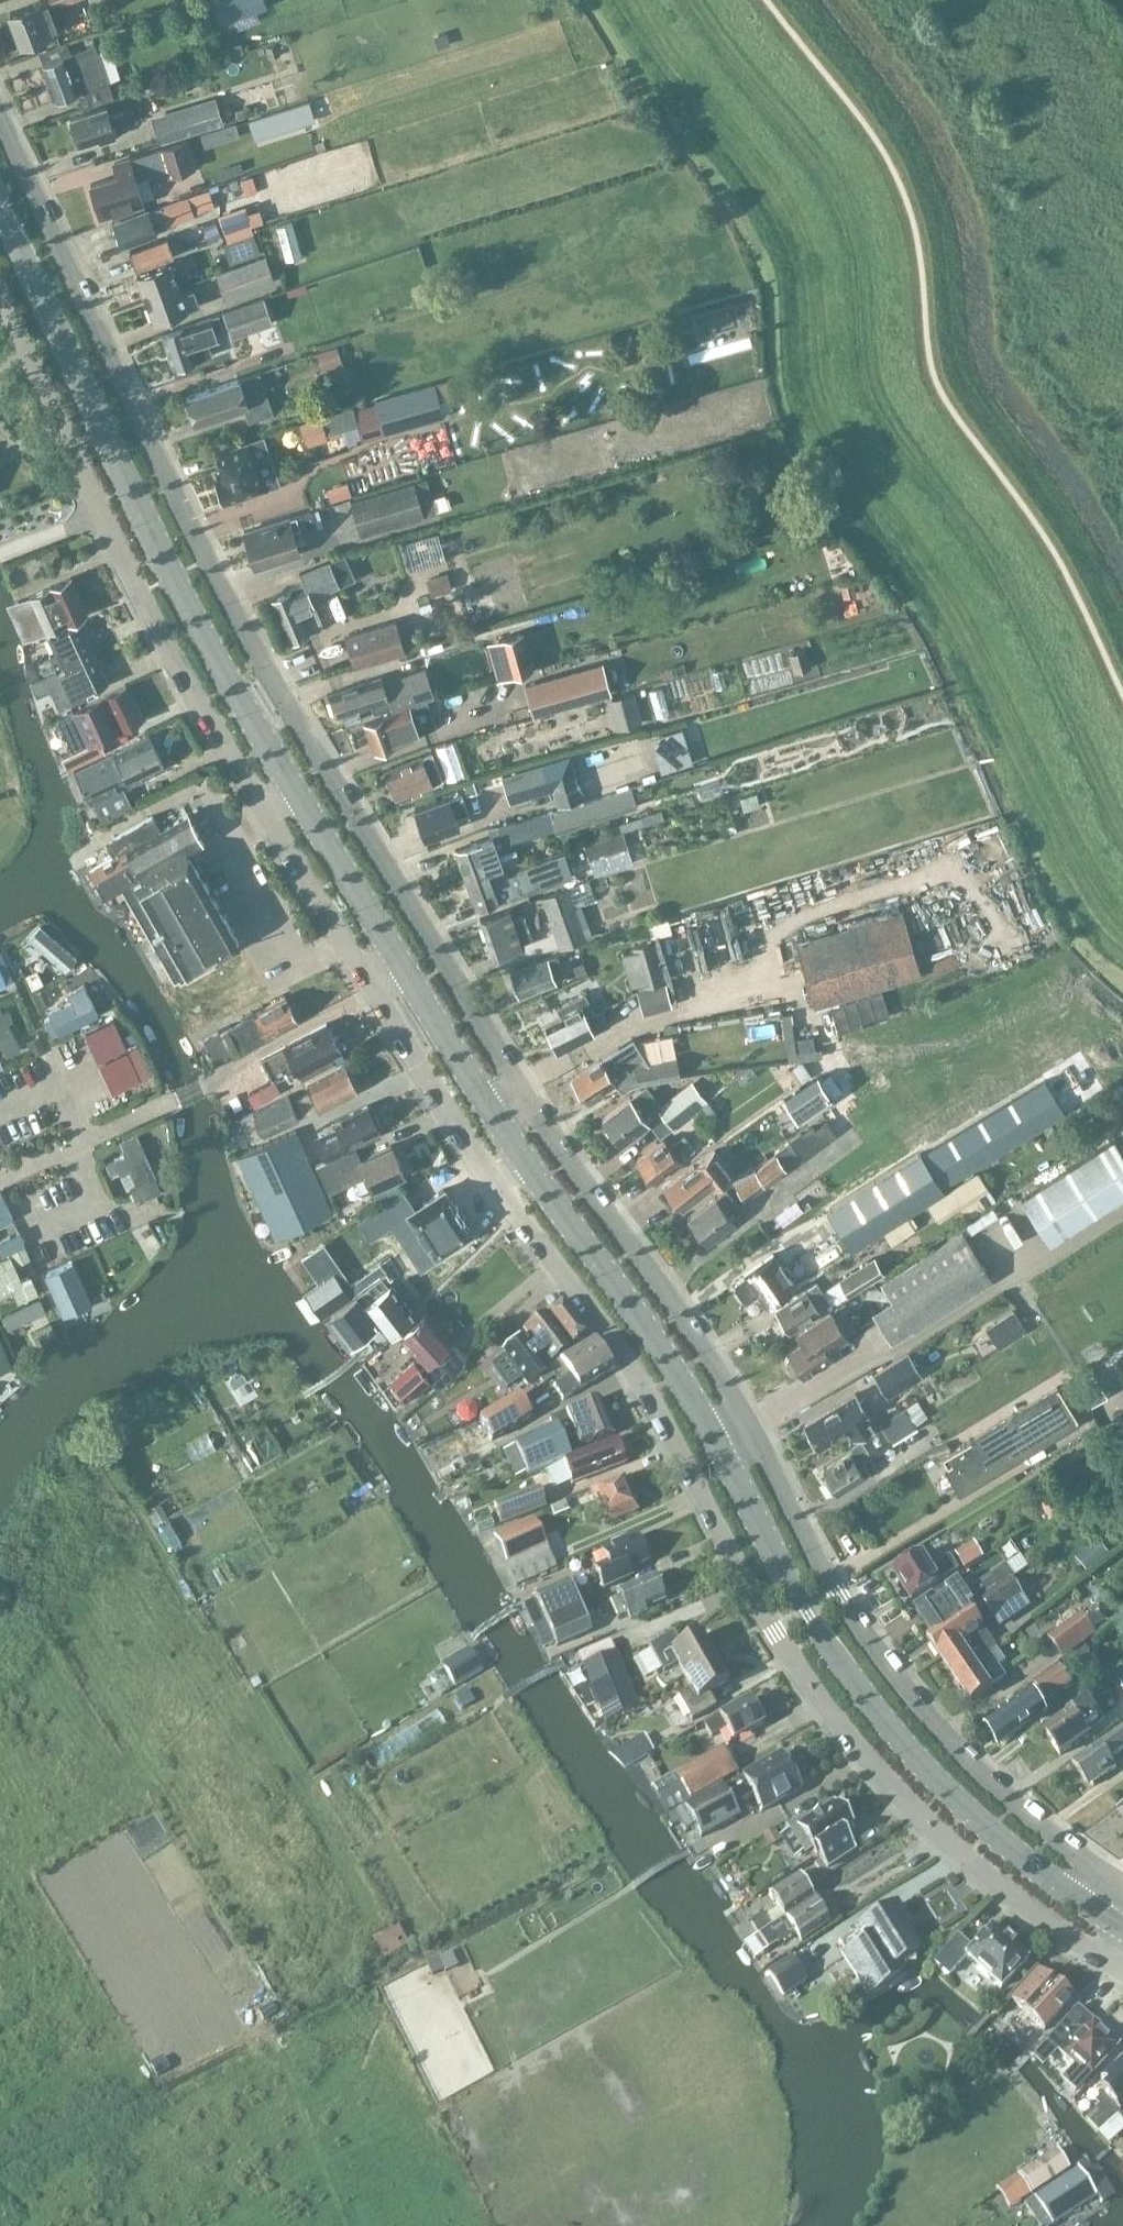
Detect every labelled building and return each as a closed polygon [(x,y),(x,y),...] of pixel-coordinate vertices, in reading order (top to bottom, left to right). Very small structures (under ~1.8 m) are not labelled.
[(10,14),(21,44),(57,30),(55,24),(66,20),(60,5),(74,0),(50,0),(51,1),(47,3),(46,0),(45,0),(10,14)] [(9,50),(12,63),(41,56),(37,42),(9,50)] [(83,109),(114,98),(96,45),(42,65),(56,101),(78,93),(83,109)] [(224,111),(238,105),(232,92),(218,97),(224,111)] [(307,102),(249,121),(255,138),(313,119),(307,102)] [(217,103),(154,122),(160,143),(223,124),(217,103)] [(106,107),(70,119),(78,145),(98,138),(99,142),(116,136),(114,133),(129,129),(128,124),(124,112),(109,116),(106,107)] [(169,177),(194,169),(186,142),(114,164),(118,176),(91,184),(100,216),(142,203),(135,180),(167,170),(169,177)] [(147,210),(112,223),(122,248),(157,235),(155,230),(195,216),(188,197),(148,211),(147,210)] [(245,208),(219,218),(226,236),(252,228),(245,208)] [(288,213),(278,216),(287,251),(297,248),(288,213)] [(254,234),(224,244),(230,263),(260,253),(254,234)] [(167,237),(142,246),(130,251),(136,268),(173,255),(167,237)] [(225,300),(275,281),(266,257),(215,274),(225,300)] [(137,275),(145,299),(178,287),(176,280),(188,275),(182,259),(170,263),(137,275)] [(178,287),(145,299),(154,323),(187,311),(187,310),(200,306),(193,289),(181,294),(178,287)] [(223,312),(231,337),(273,323),(264,298),(223,312)] [(174,369),(207,357),(213,355),(209,343),(214,331),(223,328),(218,314),(162,333),(174,369)] [(691,352),(752,336),(749,327),(688,343),(691,352)] [(185,384),(227,376),(224,359),(182,367),(185,384)] [(273,413),(259,372),(239,380),(186,398),(195,423),(243,406),(248,422),(273,413)] [(376,405),(354,411),(362,438),(443,415),(439,398),(452,395),(448,381),(375,402),(376,405)] [(353,407),(322,416),(326,433),(358,424),(353,407)] [(310,420),(303,423),(311,444),(328,438),(320,417),(310,420)] [(223,503),(265,488),(249,442),(215,453),(220,467),(216,468),(219,478),(215,479),(223,503)] [(426,479),(414,483),(350,502),(361,536),(424,517),(423,515),(436,512),(426,479)] [(324,514),(348,506),(344,490),(319,498),(324,514)] [(244,532),(251,553),(247,556),(250,563),(254,564),(255,567),(299,553),(291,528),(300,525),(303,534),(317,529),(311,511),(288,518),(244,532)] [(436,528),(401,539),(411,570),(445,559),(436,528)] [(311,598),(340,586),(330,561),(300,574),(304,583),(270,598),(288,640),(322,625),(311,598)] [(431,565),(429,587),(454,588),(455,567),(431,565)] [(29,596),(33,605),(46,632),(87,613),(70,576),(29,596)] [(64,667),(95,654),(87,638),(89,637),(91,633),(86,624),(83,623),(81,624),(80,622),(50,636),(64,667)] [(345,637),(354,666),(405,651),(396,622),(345,637)] [(521,637),(501,643),(508,674),(529,668),(521,637)] [(108,683),(95,654),(64,667),(59,670),(72,699),(108,683)] [(603,664),(524,686),(532,714),(590,698),(611,691),(603,664)] [(434,696),(425,669),(385,682),(383,676),(329,694),(336,717),(342,715),(346,726),(362,720),(358,710),(370,706),(374,714),(391,708),(393,711),(434,696)] [(100,740),(142,720),(126,686),(104,696),(105,697),(58,719),(73,751),(61,757),(68,771),(106,752),(100,740)] [(634,695),(631,696),(608,701),(616,731),(641,723),(634,695)] [(420,735),(409,707),(365,724),(375,752),(420,735)] [(685,718),(652,727),(659,751),(673,747),(675,755),(694,750),(685,718)] [(149,736),(75,771),(89,803),(91,801),(102,822),(133,807),(123,787),(164,768),(149,736)] [(397,799),(443,781),(432,752),(385,771),(397,799)] [(570,755),(502,776),(510,802),(552,789),(557,805),(583,799),(570,755)] [(603,793),(578,801),(582,814),(607,806),(603,793)] [(456,818),(469,813),(462,794),(449,798),(415,810),(425,839),(459,827),(456,818)] [(118,854),(90,870),(104,893),(134,876),(136,881),(134,882),(162,931),(151,938),(174,979),(239,943),(188,852),(204,843),(188,815),(178,821),(171,808),(154,818),(153,816),(110,840),(118,854)] [(456,853),(452,854),(456,865),(460,863),(466,879),(501,865),(518,860),(512,840),(555,829),(550,811),(498,825),(500,836),(494,839),(492,836),(455,850),(456,853)] [(625,835),(586,848),(594,876),(634,863),(625,835)] [(501,865),(466,879),(476,909),(498,901),(499,903),(528,892),(526,886),(551,877),(544,859),(519,869),(519,870),(505,876),(501,865)] [(575,909),(568,889),(542,898),(561,949),(593,937),(582,906),(575,909)] [(718,895),(698,901),(701,912),(722,906),(718,895)] [(656,912),(659,925),(682,920),(679,906),(656,912)] [(523,943),(533,939),(524,915),(514,919),(511,908),(480,919),(494,958),(524,947),(523,943)] [(902,913),(797,945),(816,1008),(921,976),(902,913)] [(652,934),(623,943),(634,976),(663,966),(652,934)] [(0,948),(0,982),(15,978),(6,947),(0,948)] [(555,977),(564,973),(558,955),(511,972),(520,996),(557,983),(555,977)] [(698,996),(693,976),(636,992),(643,1015),(687,1003),(685,999),(698,996)] [(0,998),(0,1029),(5,1044),(20,1039),(6,996),(0,998)] [(244,1016),(245,1018),(205,1039),(192,1045),(205,1071),(218,1064),(216,1061),(257,1040),(259,1043),(298,1022),(285,997),(254,1013),(253,1011),(244,1016)] [(546,1026),(558,1051),(594,1033),(590,1023),(605,1015),(598,1000),(577,1010),(572,1000),(559,1006),(565,1017),(546,1026)] [(751,1029),(773,1028),(772,1017),(751,1018),(751,1029)] [(332,1057),(342,1052),(327,1023),(284,1046),(262,1058),(273,1080),(295,1069),(301,1079),(334,1062),(332,1057)] [(802,1050),(827,1048),(826,1039),(801,1040),(802,1050)] [(611,1075),(630,1063),(620,1048),(572,1078),(587,1101),(616,1083),(611,1075)] [(806,1050),(794,1056),(801,1071),(813,1065),(806,1050)] [(638,1085),(680,1076),(677,1058),(635,1066),(638,1085)] [(320,1111),(358,1092),(345,1067),(308,1086),(311,1092),(297,1099),(305,1116),(319,1109),(320,1111)] [(817,1077),(784,1100),(801,1123),(833,1100),(817,1077)] [(1046,1078),(920,1154),(827,1211),(851,1249),(944,1191),(941,1186),(1066,1110),(1046,1078)] [(692,1081),(657,1109),(673,1128),(707,1100),(692,1081)] [(621,1143),(631,1136),(649,1122),(643,1114),(655,1105),(643,1089),(631,1098),(630,1098),(602,1119),(621,1143)] [(252,1141),(299,1120),(288,1096),(241,1117),(252,1141)] [(708,1101),(692,1113),(702,1126),(718,1114),(708,1101)] [(338,1132),(323,1139),(331,1157),(347,1149),(361,1143),(361,1145),(381,1135),(378,1128),(380,1127),(375,1115),(373,1116),(368,1105),(333,1121),(338,1132)] [(823,1124),(820,1120),(802,1134),(801,1132),(774,1152),(776,1154),(756,1170),(751,1163),(730,1179),(733,1184),(716,1197),(716,1196),(688,1218),(707,1242),(735,1221),(728,1213),(745,1200),(767,1185),(766,1184),(787,1169),(788,1170),(815,1150),(836,1134),(826,1121),(823,1124)] [(275,1236),(332,1210),(295,1130),(238,1156),(275,1236)] [(680,1160),(695,1149),(684,1135),(669,1147),(664,1140),(637,1160),(654,1182),(680,1161),(680,1160)] [(1122,1194),(1122,1153),(1113,1138),(1020,1198),(1049,1242),(1122,1194)] [(608,1142),(595,1152),(607,1166),(619,1156),(608,1142)] [(355,1148),(316,1166),(322,1178),(328,1192),(351,1182),(365,1175),(371,1189),(404,1173),(391,1145),(360,1159),(355,1148)] [(694,1165),(665,1188),(680,1208),(709,1186),(711,1190),(732,1173),(715,1151),(695,1166),(694,1165)] [(987,1185),(979,1172),(928,1203),(936,1216),(987,1185)] [(398,1195),(362,1214),(374,1237),(400,1221),(425,1261),(468,1234),(439,1188),(406,1208),(398,1195)] [(884,1231),(889,1240),(895,1243),(914,1230),(906,1217),(884,1231)] [(893,1304),(875,1316),(893,1344),(993,1279),(962,1232),(880,1285),(893,1304)] [(89,1302),(112,1291),(106,1277),(85,1287),(81,1278),(101,1268),(87,1240),(38,1263),(66,1321),(92,1309),(89,1302)] [(0,1250),(0,1289),(16,1283),(19,1291),(41,1282),(35,1265),(24,1270),(14,1245),(0,1250)] [(762,1261),(744,1274),(746,1277),(736,1283),(735,1288),(743,1300),(748,1301),(758,1294),(767,1307),(785,1294),(785,1293),(796,1286),(773,1254),(762,1262),(762,1261)] [(848,1295),(882,1274),(879,1265),(872,1259),(839,1280),(848,1295)] [(334,1272),(304,1292),(321,1317),(321,1318),(352,1297),(334,1272)] [(805,1289),(775,1309),(790,1333),(820,1314),(847,1295),(838,1280),(822,1290),(817,1282),(806,1289),(805,1289)] [(388,1336),(415,1316),(391,1285),(364,1306),(357,1295),(329,1316),(351,1345),(379,1324),(388,1336)] [(42,1288),(5,1301),(11,1317),(48,1305),(42,1288)] [(529,1325),(528,1337),(536,1347),(531,1350),(542,1367),(546,1364),(547,1366),(590,1335),(563,1299),(529,1325)] [(1015,1310),(995,1322),(1008,1344),(1028,1331),(1015,1310)] [(849,1340),(831,1312),(830,1311),(797,1333),(802,1341),(787,1350),(790,1355),(787,1358),(786,1362),(787,1366),(789,1369),(792,1372),(796,1373),(800,1372),(803,1376),(832,1359),(827,1350),(835,1344),(837,1348),(849,1340)] [(425,1365),(451,1342),(426,1313),(400,1336),(425,1365)] [(14,1354),(0,1326),(0,1361),(14,1354)] [(542,1385),(555,1377),(547,1366),(546,1364),(542,1367),(523,1339),(503,1352),(528,1386),(538,1379),(542,1385)] [(615,1369),(593,1339),(559,1359),(548,1367),(555,1377),(559,1383),(554,1386),(563,1400),(615,1369)] [(888,1397),(922,1376),(908,1353),(874,1374),(888,1397)] [(432,1380),(415,1361),(392,1383),(409,1401),(432,1380)] [(1093,1373),(1078,1383),(1092,1405),(1107,1396),(1093,1373)] [(484,1439),(541,1402),(534,1391),(529,1394),(522,1383),(469,1417),(484,1439)] [(961,1490),(1077,1419),(1059,1388),(1058,1387),(942,1457),(961,1490)] [(820,1449),(850,1431),(854,1438),(875,1425),(855,1393),(804,1423),(820,1449)] [(570,1458),(563,1441),(575,1436),(580,1448),(614,1435),(600,1399),(566,1412),(549,1420),(553,1430),(514,1446),(527,1475),(563,1461),(570,1458)] [(928,1416),(918,1400),(904,1409),(859,1436),(861,1439),(847,1448),(850,1453),(824,1469),(830,1479),(826,1481),(833,1493),(837,1491),(838,1493),(871,1473),(863,1461),(894,1442),(894,1441),(916,1427),(914,1425),(928,1416)] [(1113,1434),(1122,1450),(1122,1427),(1113,1434)] [(575,1455),(570,1458),(563,1461),(572,1484),(625,1463),(616,1439),(575,1455)] [(596,1504),(590,1506),(580,1509),(585,1521),(600,1515),(604,1524),(637,1511),(624,1477),(591,1490),(596,1504)] [(570,1488),(552,1493),(555,1503),(573,1498),(570,1488)] [(494,1505),(501,1524),(544,1507),(537,1489),(494,1505)] [(516,1586),(556,1567),(534,1519),(494,1537),(516,1586)] [(628,1571),(631,1569),(648,1562),(645,1557),(648,1556),(643,1547),(641,1548),(637,1538),(604,1553),(608,1563),(597,1568),(606,1588),(631,1577),(628,1571)] [(1086,1551),(1098,1565),(1109,1555),(1097,1541),(1086,1551)] [(974,1543),(956,1555),(964,1568),(982,1556),(974,1543)] [(933,1568),(923,1553),(893,1571),(911,1600),(941,1582),(941,1581),(959,1570),(951,1557),(933,1568)] [(970,1607),(982,1599),(1011,1579),(1015,1576),(1007,1564),(966,1592),(956,1577),(915,1605),(934,1633),(959,1616),(970,1608),(970,1607)] [(629,1620),(631,1619),(646,1613),(645,1609),(664,1600),(659,1590),(660,1583),(655,1580),(653,1576),(617,1591),(619,1597),(610,1601),(614,1609),(609,1611),(613,1621),(627,1615),(629,1620)] [(1011,1579),(982,1599),(994,1616),(1023,1596),(1011,1579)] [(537,1599),(523,1605),(533,1626),(580,1606),(572,1588),(539,1603),(537,1599)] [(580,1606),(533,1626),(543,1648),(556,1643),(557,1646),(591,1631),(580,1606)] [(934,1633),(927,1638),(941,1658),(941,1657),(955,1677),(997,1648),(970,1608),(959,1616),(934,1633)] [(1080,1616),(1049,1639),(1064,1658),(1095,1635),(1080,1616)] [(251,1619),(230,1631),(244,1650),(264,1638),(251,1619)] [(461,1632),(434,1648),(453,1682),(480,1667),(461,1632)] [(685,1676),(714,1659),(700,1635),(681,1647),(673,1633),(649,1647),(663,1672),(678,1664),(685,1676)] [(587,1650),(578,1653),(583,1665),(606,1723),(639,1709),(616,1652),(615,1652),(610,1640),(587,1650)] [(997,1648),(955,1677),(972,1702),(992,1688),(991,1687),(1007,1677),(999,1666),(1006,1661),(997,1648)] [(1087,1669),(1096,1657),(1085,1648),(1076,1660),(1087,1669)] [(727,1682),(714,1659),(685,1676),(691,1688),(677,1696),(692,1721),(716,1707),(708,1694),(727,1682)] [(1010,1707),(985,1725),(999,1744),(1036,1718),(1037,1721),(1048,1713),(1041,1703),(1046,1700),(1045,1700),(1070,1682),(1061,1669),(1036,1687),(1035,1686),(1008,1705),(1010,1707)] [(733,1741),(763,1724),(749,1700),(720,1716),(720,1717),(705,1725),(711,1737),(726,1728),(733,1741)] [(1085,1703),(1044,1732),(1061,1755),(1090,1734),(1088,1731),(1098,1725),(1094,1720),(1096,1719),(1085,1703)] [(1122,1750),(1122,1728),(1072,1764),(1086,1783),(1090,1780),(1093,1785),(1117,1768),(1111,1759),(1122,1750)] [(640,1737),(625,1746),(634,1762),(649,1753),(640,1737)] [(675,1773),(680,1781),(657,1795),(667,1812),(690,1798),(691,1799),(738,1772),(723,1746),(675,1773)] [(722,1785),(683,1806),(701,1837),(739,1816),(733,1805),(741,1801),(741,1802),(753,1795),(762,1811),(800,1789),(781,1754),(723,1787),(722,1785)] [(788,1828),(805,1854),(812,1849),(817,1856),(819,1854),(828,1868),(854,1851),(845,1837),(852,1832),(849,1828),(852,1827),(849,1822),(852,1819),(844,1808),(841,1809),(838,1805),(835,1807),(833,1803),(806,1821),(803,1818),(788,1828)] [(673,1812),(680,1824),(684,1831),(694,1826),(683,1806),(673,1812)] [(785,1917),(813,1898),(798,1874),(769,1893),(785,1917)] [(767,1928),(759,1934),(769,1949),(795,1933),(801,1941),(829,1922),(813,1898),(785,1917),(784,1917),(767,1928)] [(850,1933),(859,1947),(851,1953),(863,1972),(857,1975),(870,1995),(900,1976),(894,1966),(917,1951),(899,1924),(905,1921),(895,1905),(850,1933)] [(759,1934),(767,1928),(784,1917),(777,1907),(765,1915),(762,1911),(747,1921),(757,1935),(759,1934)] [(398,1925),(372,1939),(384,1960),(409,1946),(398,1925)] [(965,1956),(1000,1988),(1027,1958),(991,1925),(970,1948),(957,1937),(934,1963),(948,1976),(965,1956)] [(784,1995),(806,1981),(791,1958),(769,1972),(784,1995)] [(1039,1969),(1011,2000),(1023,2010),(1022,2011),(1044,2031),(1073,1998),(1070,1996),(1074,1992),(1064,1983),(1060,1987),(1051,1978),(1050,1979),(1039,1969)] [(1108,2029),(1104,2029),(1092,2019),(1091,2020),(1077,2006),(1049,2038),(1031,2058),(1044,2072),(1049,2068),(1075,2092),(1119,2043),(1113,2037),(1113,2033),(1108,2029)] [(1086,2119),(1097,2132),(1122,2109),(1121,2107),(1122,2106),(1122,2058),(1101,2078),(1108,2086),(1102,2091),(1104,2094),(1095,2102),(1100,2106),(1086,2119)] [(1056,2150),(1020,2174),(1032,2193),(1069,2168),(1056,2150)] [(1078,2167),(1035,2198),(1053,2225),(1097,2194),(1103,2204),(1114,2195),(1089,2157),(1077,2165),(1078,2167)]
